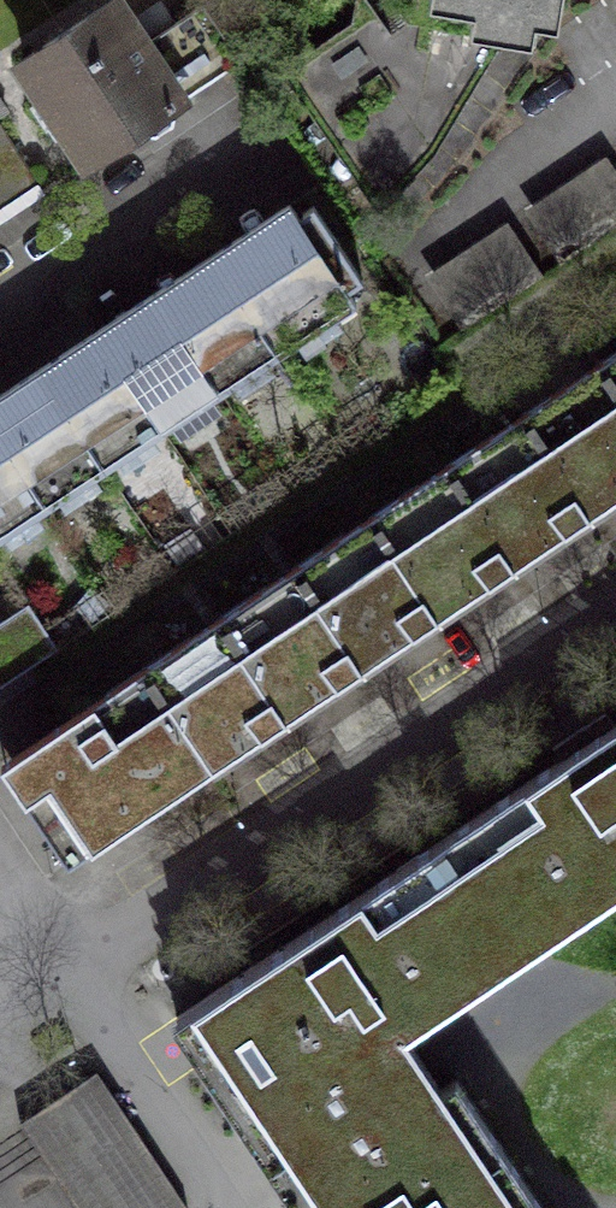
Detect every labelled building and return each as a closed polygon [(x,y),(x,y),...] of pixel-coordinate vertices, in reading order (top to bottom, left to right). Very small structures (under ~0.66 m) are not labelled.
[(22,58),(91,160),(239,59),(199,4),(142,43),(113,0),(110,0),(22,58)] [(556,17),(559,0),(446,0),(556,17)] [(38,194),(0,137),(0,219),(38,194)] [(525,207),(564,264),(615,228),(615,166),(606,152),(525,207)] [(289,202),(212,253),(279,353),(355,302),(346,290),(363,279),(313,206),(298,216),(289,202)] [(507,218),(426,272),(465,329),(545,275),(507,218)] [(212,253),(155,291),(220,391),(279,353),(212,253)] [(155,291),(95,329),(162,428),(220,391),(155,291)] [(95,329),(38,367),(105,467),(162,428),(95,329)] [(598,363),(615,389),(615,351),(598,363)] [(598,363),(522,414),(588,513),(615,495),(615,389),(598,363)] [(0,392),(0,435),(47,506),(105,467),(38,367),(0,392)] [(588,513),(522,414),(446,465),(513,563),(588,513)] [(47,506),(0,435),(0,536),(47,506)] [(513,563),(446,465),(370,516),(436,615),(513,563)] [(436,615),(370,516),(294,566),(361,665),(436,615)] [(361,665),(294,566),(219,616),(285,716),(361,665)] [(58,648),(28,603),(0,621),(0,686),(58,648)] [(285,716),(219,616),(142,667),(209,768),(285,716)] [(209,768),(142,667),(1,761),(68,864),(209,768)] [(442,838),(520,955),(615,891),(615,722),(612,724),(604,712),(551,746),(560,759),(442,838)] [(200,1050),(256,1133),(405,1034),(520,955),(442,838),(177,1017),(200,1050)] [(306,1207),(543,1207),(456,1078),(441,1088),(405,1034),(256,1133),(306,1207)] [(20,1119),(79,1207),(185,1207),(188,1206),(95,1068),(57,1094),(20,1119)]
